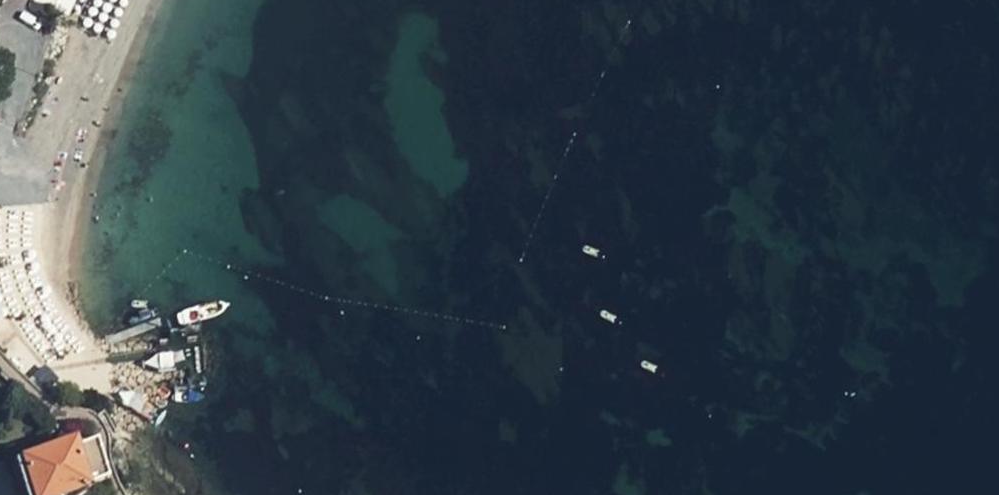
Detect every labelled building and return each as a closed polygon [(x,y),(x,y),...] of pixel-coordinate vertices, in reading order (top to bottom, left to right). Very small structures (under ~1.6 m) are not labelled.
[(54,10),(59,0),(33,0),(54,10)] [(105,484),(93,448),(75,453),(73,447),(14,467),(23,494),(89,494),(87,490),(105,484)]
